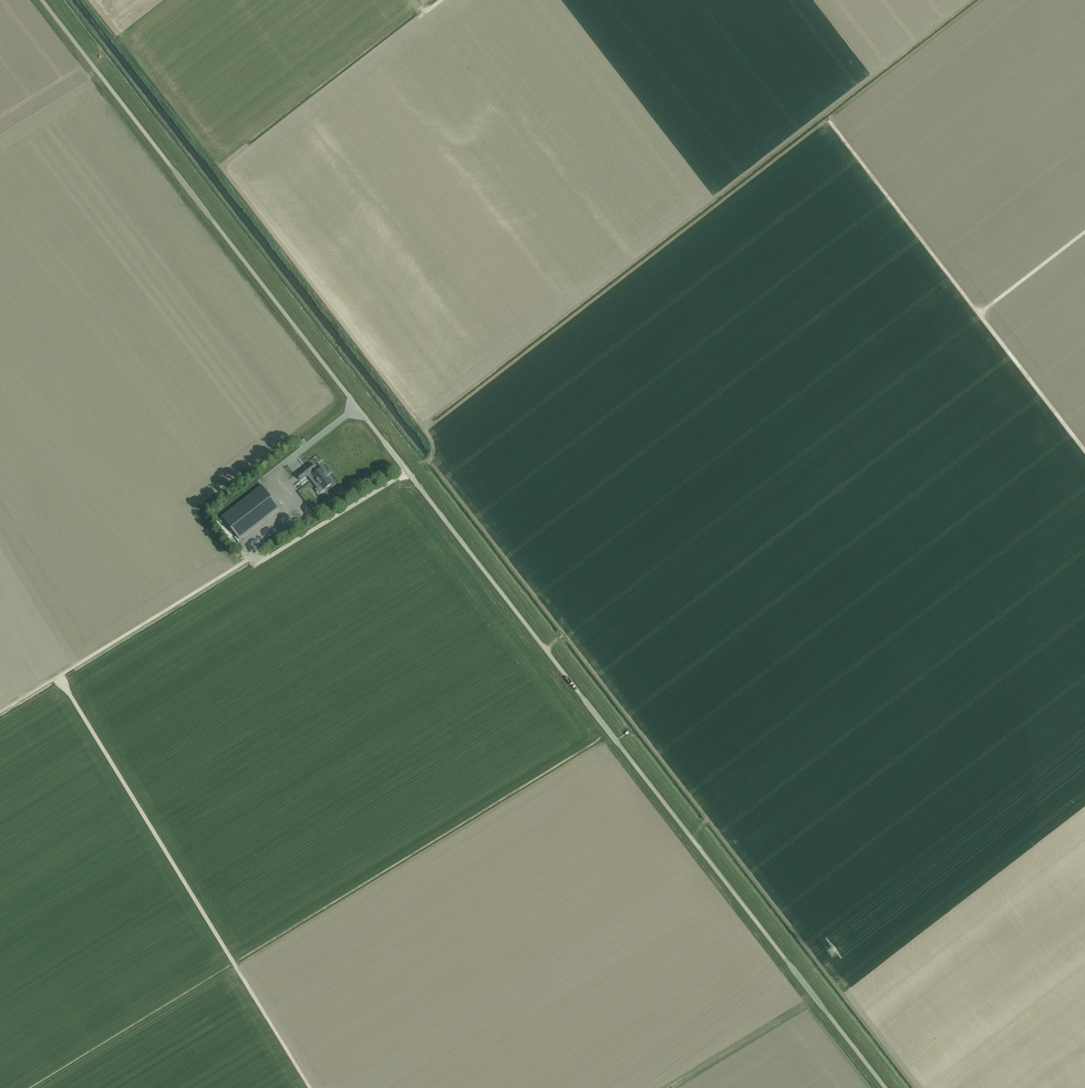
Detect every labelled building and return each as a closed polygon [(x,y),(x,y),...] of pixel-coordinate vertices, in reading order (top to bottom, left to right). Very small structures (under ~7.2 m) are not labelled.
[(305,468),(297,475),(301,480),(307,475),(315,469),(316,469),(312,463),(307,467),(307,468),(306,469),(304,467),(305,468)] [(315,469),(307,475),(317,488),(321,485),(324,489),(324,490),(333,483),(328,477),(328,476),(328,477),(325,474),(326,473),(325,473),(324,472),(325,471),(322,467),(317,472),(315,469)] [(241,540),(280,509),(262,485),(222,516),(241,540)]
